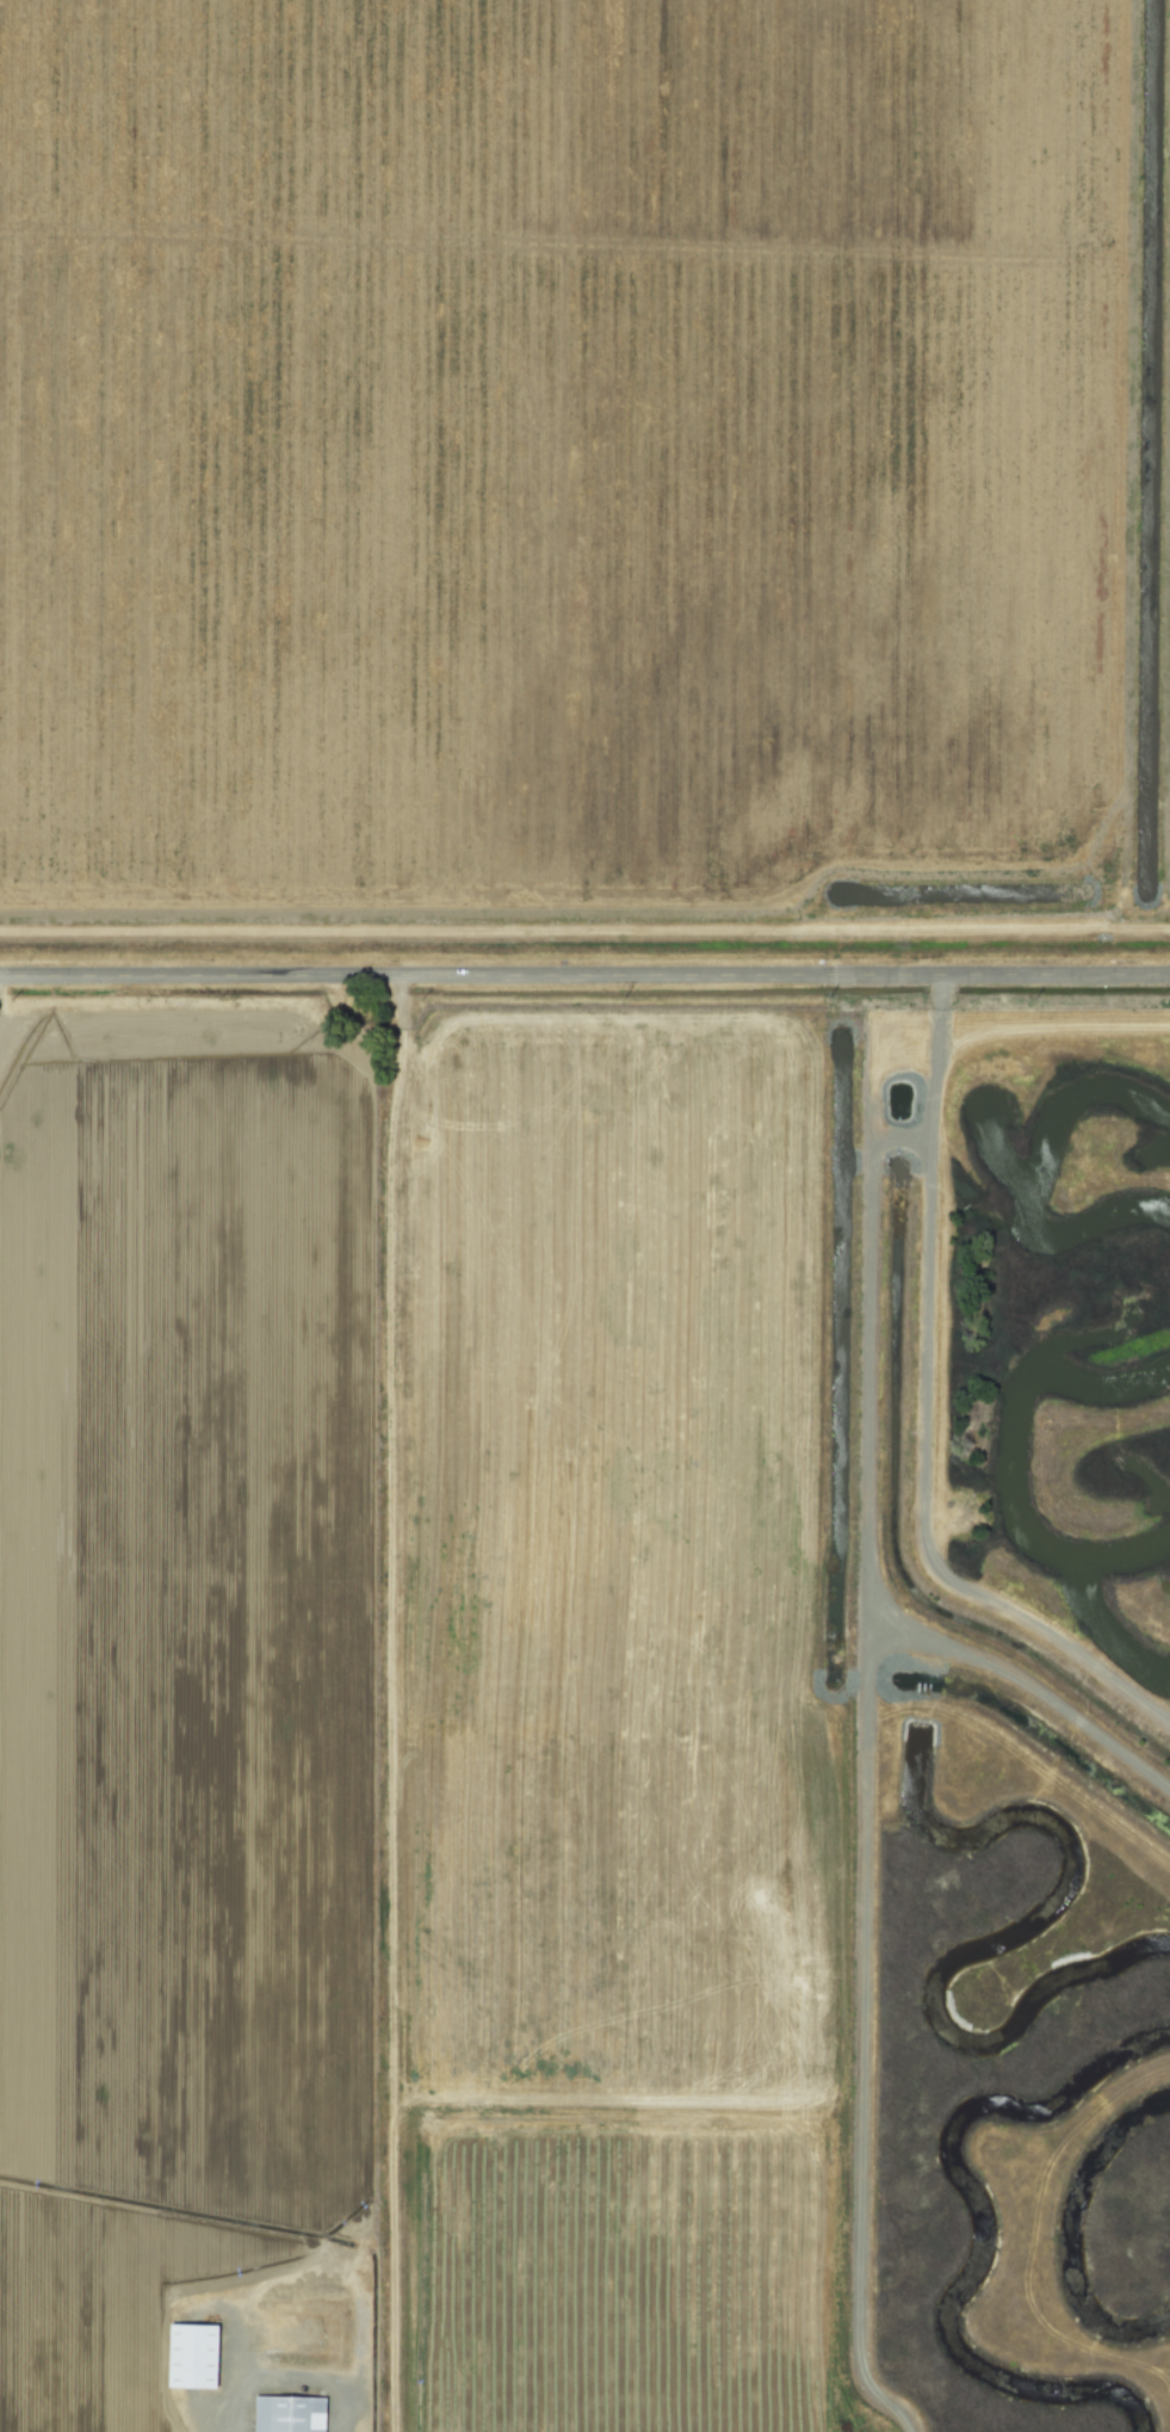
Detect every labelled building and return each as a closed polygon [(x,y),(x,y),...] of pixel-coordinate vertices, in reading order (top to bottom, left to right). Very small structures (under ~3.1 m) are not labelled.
[(168,2321),(167,2384),(216,2385),(217,2322),(168,2321)] [(253,2431),(324,2431),(324,2396),(254,2394),(253,2431)]
